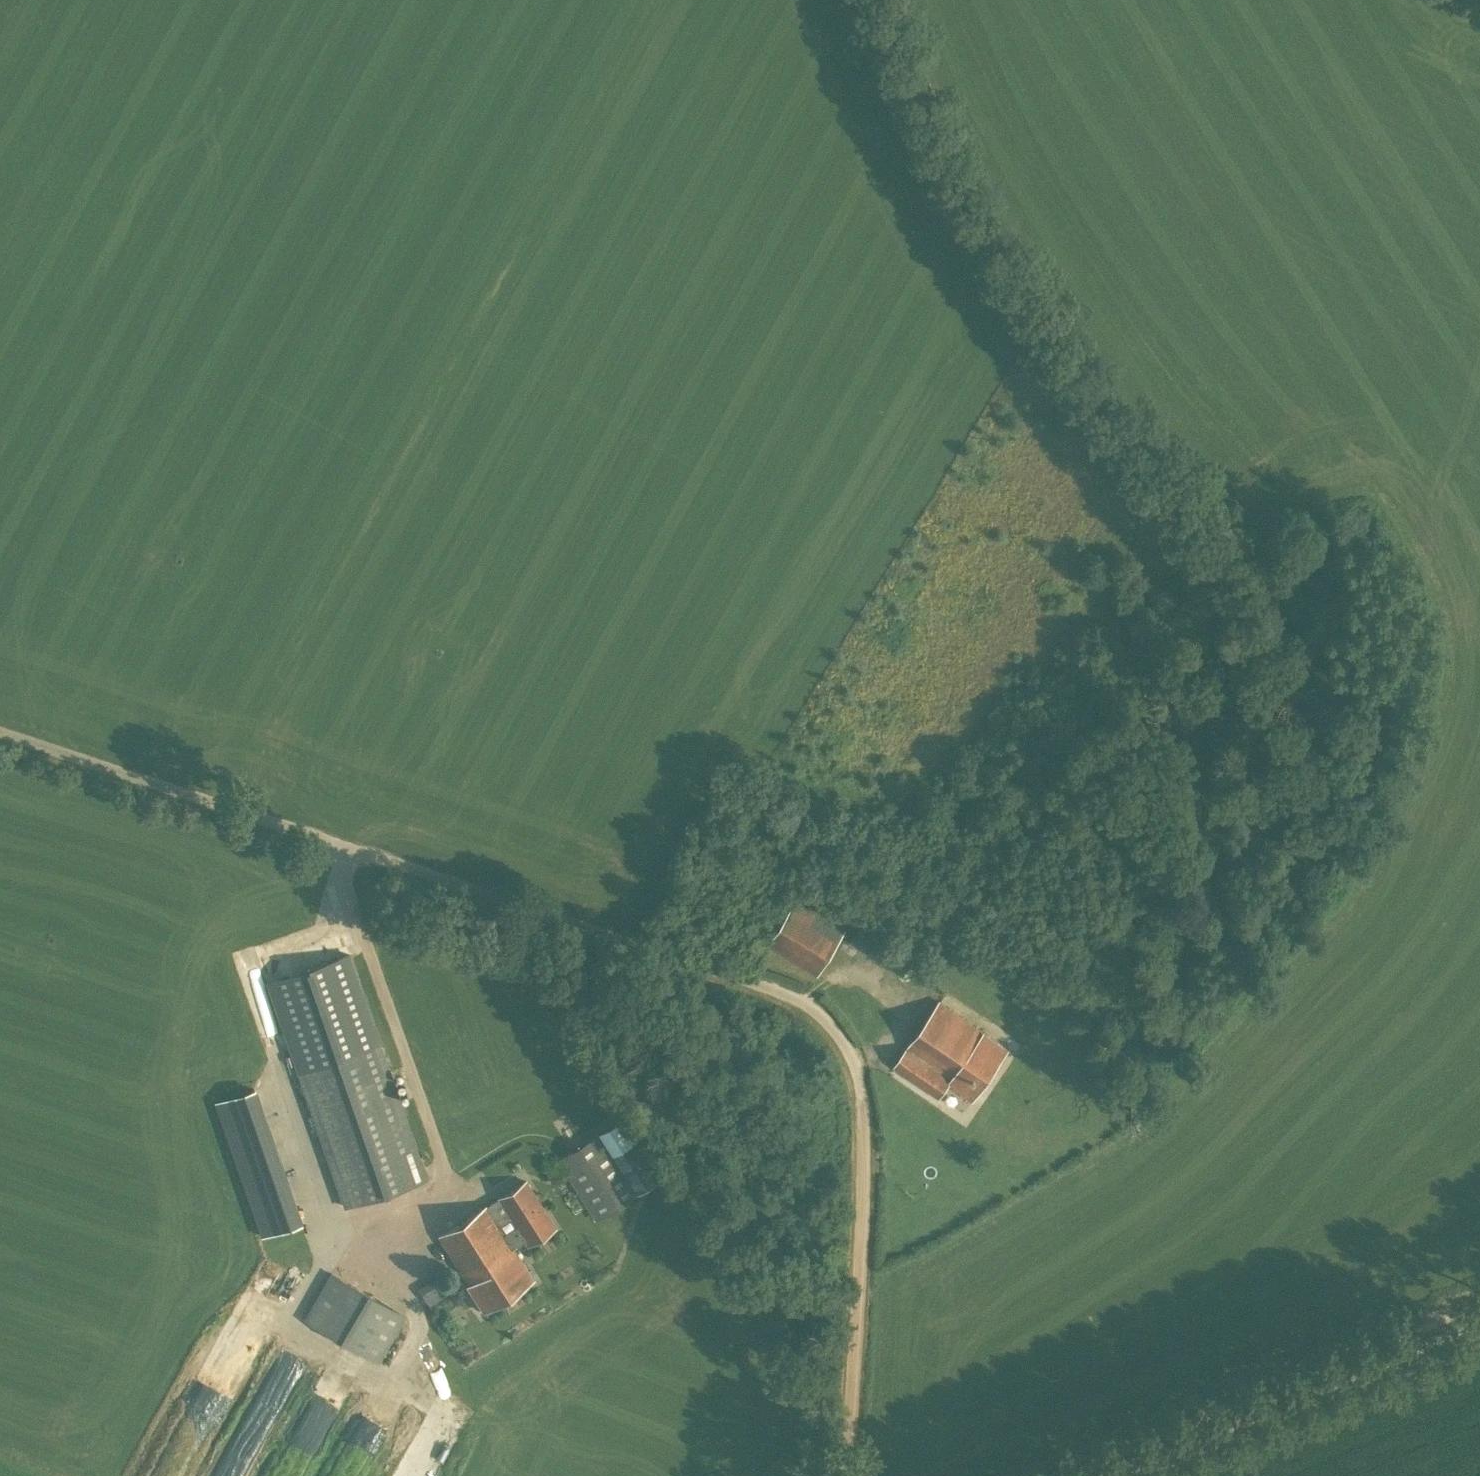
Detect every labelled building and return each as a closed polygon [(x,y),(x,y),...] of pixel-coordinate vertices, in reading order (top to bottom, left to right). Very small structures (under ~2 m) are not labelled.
[(768,945),(817,976),(846,929),(796,899),(768,945)] [(348,953),(266,981),(297,1069),(344,1207),(346,1206),(367,1199),(426,1178),(379,1042),(379,1041),(348,953)] [(972,1023),(944,1003),(940,1001),(895,1066),(939,1097),(949,1083),(972,1099),(1008,1048),(985,1032),(972,1023)] [(265,1084),(219,1098),(260,1235),(305,1221),(265,1084)] [(639,1192),(600,1132),(557,1158),(595,1219),(639,1192)] [(515,1226),(503,1233),(515,1253),(554,1228),(524,1181),(497,1198),(515,1226)] [(515,1253),(503,1233),(503,1234),(485,1206),(439,1235),(469,1283),(466,1284),(483,1311),(532,1280),(515,1253)] [(364,1289),(331,1271),(304,1320),(352,1347),(378,1362),(406,1315),(380,1299),(364,1289)] [(418,1287),(429,1305),(454,1289),(442,1271),(418,1287)]
